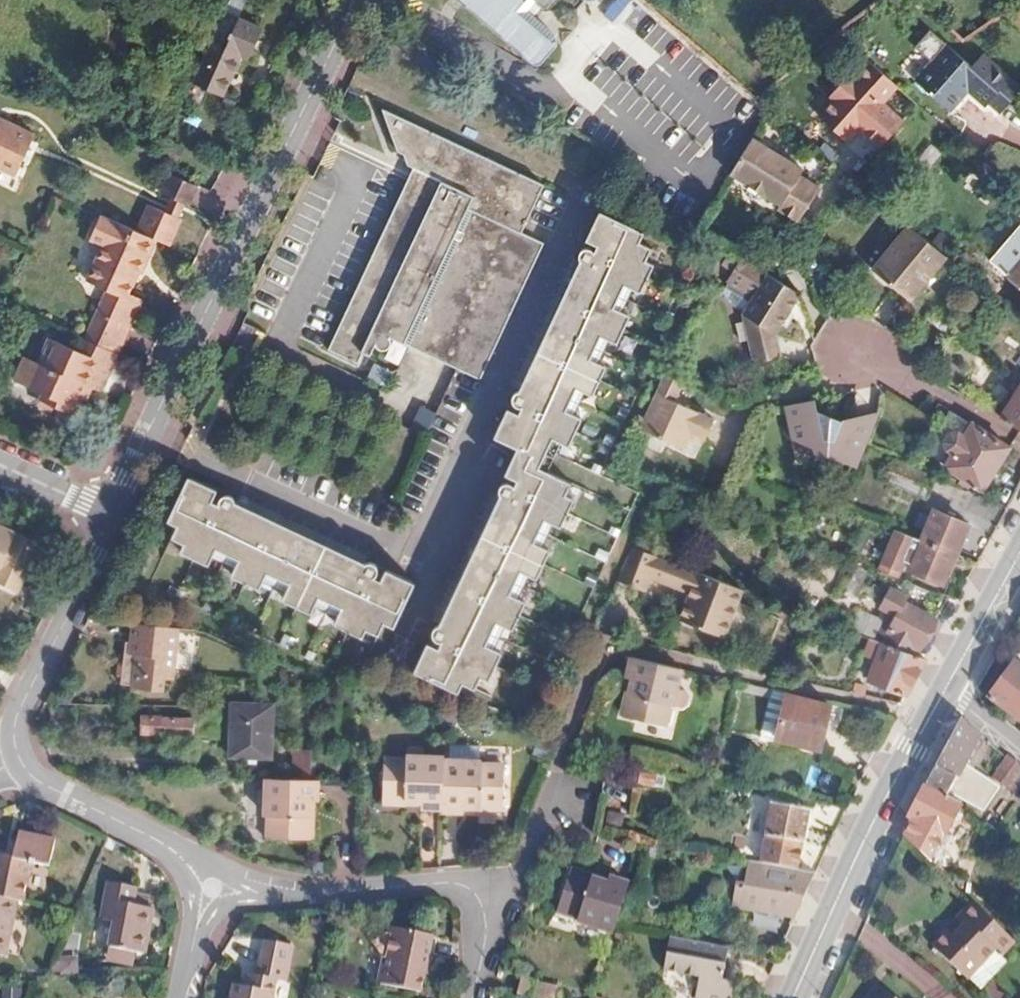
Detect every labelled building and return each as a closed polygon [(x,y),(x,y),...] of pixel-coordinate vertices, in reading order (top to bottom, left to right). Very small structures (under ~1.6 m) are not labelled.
[(534,68),(541,68),(558,48),(556,38),(527,13),(534,5),(540,11),(548,10),(556,1),(556,0),(455,0),(534,68)] [(603,15),(616,21),(626,0),(610,0),(603,15)] [(232,55),(205,42),(186,84),(214,97),(232,55)] [(956,51),(947,43),(917,78),(950,109),(977,80),(951,58),(956,51)] [(956,51),(951,58),(977,80),(982,75),(956,51)] [(883,145),(906,118),(885,99),(899,83),(871,58),(856,75),(852,71),(832,94),(836,98),(825,111),(828,114),(824,117),(847,137),(850,133),(853,136),(863,125),(871,132),(870,133),(883,145)] [(414,168),(409,179),(329,349),(358,363),(365,353),(371,355),(375,347),(378,349),(382,350),(387,349),(390,347),(393,343),(395,340),(395,337),(395,335),(411,343),(462,367),(482,377),(545,243),(524,231),(548,182),(386,105),(398,149),(406,154),(410,166),(414,168)] [(11,181),(29,141),(0,128),(0,176),(11,181)] [(779,208),(799,221),(821,189),(802,176),(807,169),(756,133),(738,161),(733,169),(782,204),(779,208)] [(224,166),(207,197),(235,213),(252,182),(224,166)] [(207,192),(178,180),(170,198),(199,212),(207,192)] [(174,218),(144,205),(132,232),(148,239),(162,245),(174,218)] [(611,250),(603,269),(542,396),(532,417),(514,408),(506,425),(562,452),(565,443),(573,446),(580,431),(586,418),(579,413),(584,401),(590,390),(597,393),(604,380),(611,366),(602,363),(609,350),(614,339),(621,343),(628,328),(634,314),(627,311),(632,299),(638,287),(645,291),(651,278),(659,262),(651,258),(657,246),(645,238),(648,232),(604,210),(590,239),(611,250)] [(84,242),(99,249),(84,282),(104,291),(121,299),(124,294),(134,271),(128,268),(135,253),(141,256),(148,239),(132,232),(95,216),(84,242)] [(948,257),(909,225),(873,269),(911,301),(948,257)] [(579,253),(578,256),(578,259),(578,262),(579,265),(580,267),(583,270),(585,271),(590,272),(593,271),(597,270),(600,267),(601,265),(603,263),(603,259),(603,255),(602,253),(600,252),(599,249),(597,248),(594,247),(592,247),(591,247),(589,247),(587,247),(584,249),(582,250),(580,251),(579,253)] [(1018,249),(1002,268),(1008,274),(1006,276),(1019,289),(1019,251),(1018,249)] [(141,256),(135,253),(128,268),(134,271),(141,256)] [(578,256),(576,255),(514,386),(517,387),(525,383),(533,385),(538,391),(539,394),(542,396),(603,269),(600,267),(597,270),(593,271),(590,272),(585,271),(583,270),(580,267),(579,265),(578,262),(578,259),(578,256)] [(795,292),(741,259),(727,282),(754,298),(742,317),(757,364),(783,356),(776,335),(798,299),(795,292)] [(121,299),(104,291),(94,314),(123,328),(136,300),(124,294),(121,299)] [(123,328),(94,314),(82,341),(111,354),(123,328)] [(81,340),(74,355),(110,372),(117,357),(111,354),(82,341),(81,340)] [(20,359),(11,382),(36,394),(33,401),(72,419),(80,402),(75,399),(79,387),(90,391),(99,395),(110,372),(74,355),(45,342),(35,366),(20,359)] [(371,379),(390,385),(395,370),(376,364),(371,379)] [(1019,389),(1002,414),(1000,417),(1017,428),(1019,430),(1019,376),(1017,373),(1010,382),(1019,389)] [(674,401),(683,382),(664,374),(639,427),(685,448),(692,432),(706,438),(715,418),(674,401)] [(1019,389),(1010,382),(992,407),(1002,414),(1019,389)] [(517,387),(513,394),(514,402),(520,408),(528,410),(535,407),(539,399),(539,394),(538,391),(533,385),(525,383),(517,387)] [(90,391),(79,387),(75,399),(80,402),(85,404),(90,391)] [(811,400),(787,406),(794,439),(816,443),(830,436),(835,446),(862,450),(879,409),(862,402),(845,407),(813,410),(811,400)] [(951,435),(947,442),(949,449),(954,454),(946,466),(982,488),(1009,446),(973,424),(964,437),(959,433),(951,435)] [(500,434),(524,447),(520,456),(552,471),(562,452),(506,425),(500,434)] [(816,443),(794,439),(800,462),(835,446),(830,436),(816,443)] [(533,487),(524,507),(461,637),(451,657),(430,646),(416,673),(460,695),(466,683),(477,689),(484,676),(491,680),(498,664),(504,651),(497,647),(504,634),(509,625),(515,629),(523,612),(529,601),(522,597),(528,584),(532,574),(540,578),(547,562),(553,549),(546,545),(553,533),(557,524),(564,527),(572,512),(578,500),(571,496),(577,483),(552,471),(520,456),(510,475),(533,487)] [(927,498),(922,512),(931,516),(926,528),(921,538),(957,553),(959,548),(978,558),(982,550),(1007,506),(894,458),(885,480),(927,498)] [(224,562),(235,567),(231,575),(245,582),(259,589),(263,581),(275,587),(287,593),(283,601),(297,607),(310,614),(315,606),(327,612),(339,618),(335,625),(349,632),(363,638),(368,629),(380,635),(387,623),(397,627),(418,587),(389,571),(377,593),(356,583),(232,522),(222,517),(210,511),(221,489),(191,474),(168,522),(179,527),(174,538),(185,543),(181,551),(197,558),(209,564),(213,557),(224,562)] [(503,486),(502,491),(502,496),(503,499),(508,503),(513,504),(517,504),(522,501),(524,497),(525,492),(524,487),(521,484),(516,481),(512,481),(507,483),(503,486)] [(218,499),(216,504),(216,509),(218,513),(222,517),(227,517),(232,517),(235,515),(239,510),(240,505),(238,500),(235,496),(231,494),(226,494),(221,496),(218,499)] [(235,515),(232,522),(356,583),(358,578),(358,573),(359,568),(362,565),(366,562),(369,557),(244,494),(240,505),(239,510),(235,515)] [(503,499),(495,495),(433,623),(439,626),(444,624),(449,624),(454,626),(457,630),(459,635),(461,637),(524,507),(517,504),(513,504),(508,503),(503,499)] [(922,512),(920,511),(914,523),(926,528),(931,516),(922,512)] [(37,545),(0,528),(0,587),(15,594),(37,545)] [(943,583),(957,553),(921,538),(898,529),(879,571),(896,577),(903,560),(910,563),(908,569),(943,583)] [(744,590),(632,548),(617,581),(646,592),(652,578),(690,593),(680,620),(726,637),(744,590)] [(362,565),(359,568),(358,573),(358,578),(361,582),(365,585),(370,585),(375,584),(379,581),(381,576),(381,572),(379,567),(376,564),(371,562),(366,562),(362,565)] [(889,588),(880,606),(896,615),(889,629),(893,631),(921,645),(935,619),(904,601),(906,597),(889,588)] [(856,627),(880,638),(888,621),(864,609),(856,627)] [(128,621),(116,619),(113,640),(117,641),(116,646),(158,651),(162,625),(128,621)] [(436,630),(434,635),(434,640),(437,645),(441,648),(446,649),(451,648),(456,645),(458,640),(459,635),(457,630),(454,626),(449,624),(444,624),(439,626),(436,630)] [(921,645),(893,631),(886,644),(915,655),(921,645)] [(863,653),(877,659),(869,680),(905,695),(924,658),(915,655),(886,644),(875,640),(870,638),(863,653)] [(115,653),(119,652),(117,672),(128,673),(146,674),(155,675),(158,651),(116,646),(115,653)] [(632,679),(638,681),(629,717),(667,726),(672,705),(676,705),(685,670),(636,659),(632,679)] [(1014,666),(990,696),(1019,721),(1019,671),(1014,666)] [(128,673),(117,672),(116,685),(143,688),(146,674),(128,673)] [(788,696),(789,693),(771,689),(761,735),(778,739),(788,696)] [(778,739),(820,748),(830,705),(788,696),(778,739)] [(273,706),(233,704),(231,748),(271,749),(273,706)] [(192,709),(192,720),(192,735),(212,735),(213,709),(192,709)] [(163,716),(143,717),(142,734),(192,735),(192,720),(163,719),(163,716)] [(980,736),(961,720),(926,787),(945,797),(980,736)] [(271,749),(231,748),(231,758),(271,758),(271,749)] [(313,751),(296,750),(294,779),(310,780),(313,751)] [(1007,759),(993,777),(1007,788),(1019,772),(1019,766),(1008,757),(1007,759)] [(446,814),(447,766),(447,763),(410,761),(410,765),(387,766),(384,804),(424,805),(424,813),(446,814)] [(505,813),(507,772),(484,771),(484,766),(447,766),(446,814),(446,817),(467,817),(466,812),(505,813)] [(668,773),(637,767),(633,785),(664,790),(668,773)] [(283,779),(270,778),(268,804),(312,806),(313,801),(320,802),(320,780),(310,780),(294,779),(283,779)] [(921,796),(910,816),(911,825),(906,835),(905,836),(931,862),(960,806),(960,805),(945,797),(926,787),(921,796)] [(845,809),(817,801),(812,818),(817,825),(835,832),(845,809)] [(267,815),(271,815),(270,838),(311,840),(312,806),(268,804),(267,815)] [(808,815),(773,808),(768,840),(802,846),(808,815)] [(0,857),(0,896),(22,900),(27,901),(35,864),(48,867),(53,843),(15,834),(10,859),(0,857)] [(746,858),(765,860),(767,841),(748,839),(746,858)] [(802,846),(768,840),(764,865),(815,874),(826,850),(802,846)] [(606,888),(569,875),(555,915),(576,921),(575,925),(612,937),(615,927),(627,888),(609,882),(606,888)] [(806,894),(730,882),(725,907),(795,917),(806,894)] [(139,891),(114,885),(107,919),(117,922),(111,947),(147,955),(151,931),(147,929),(152,908),(137,903),(139,891)] [(8,954),(22,900),(0,896),(0,953),(8,954)] [(960,922),(964,927),(952,938),(948,934),(933,948),(966,981),(996,950),(1002,956),(1014,943),(1012,941),(972,902),(960,914),(960,922)] [(156,908),(152,908),(147,929),(151,931),(156,908)] [(390,936),(375,943),(385,960),(381,983),(420,991),(433,935),(393,927),(390,936)] [(669,937),(662,970),(698,977),(694,997),(730,997),(733,981),(721,978),(727,947),(688,940),(669,937)] [(235,986),(232,997),(274,997),(278,980),(285,982),(292,947),(267,943),(259,977),(257,989),(246,988),(235,986)] [(259,977),(248,975),(246,988),(257,989),(259,977)] [(517,978),(512,993),(514,994),(531,997),(536,985),(537,982),(518,977),(517,978)] [(536,985),(531,997),(552,997),(555,990),(536,985)] [(874,986),(865,997),(890,997),(874,986)]
